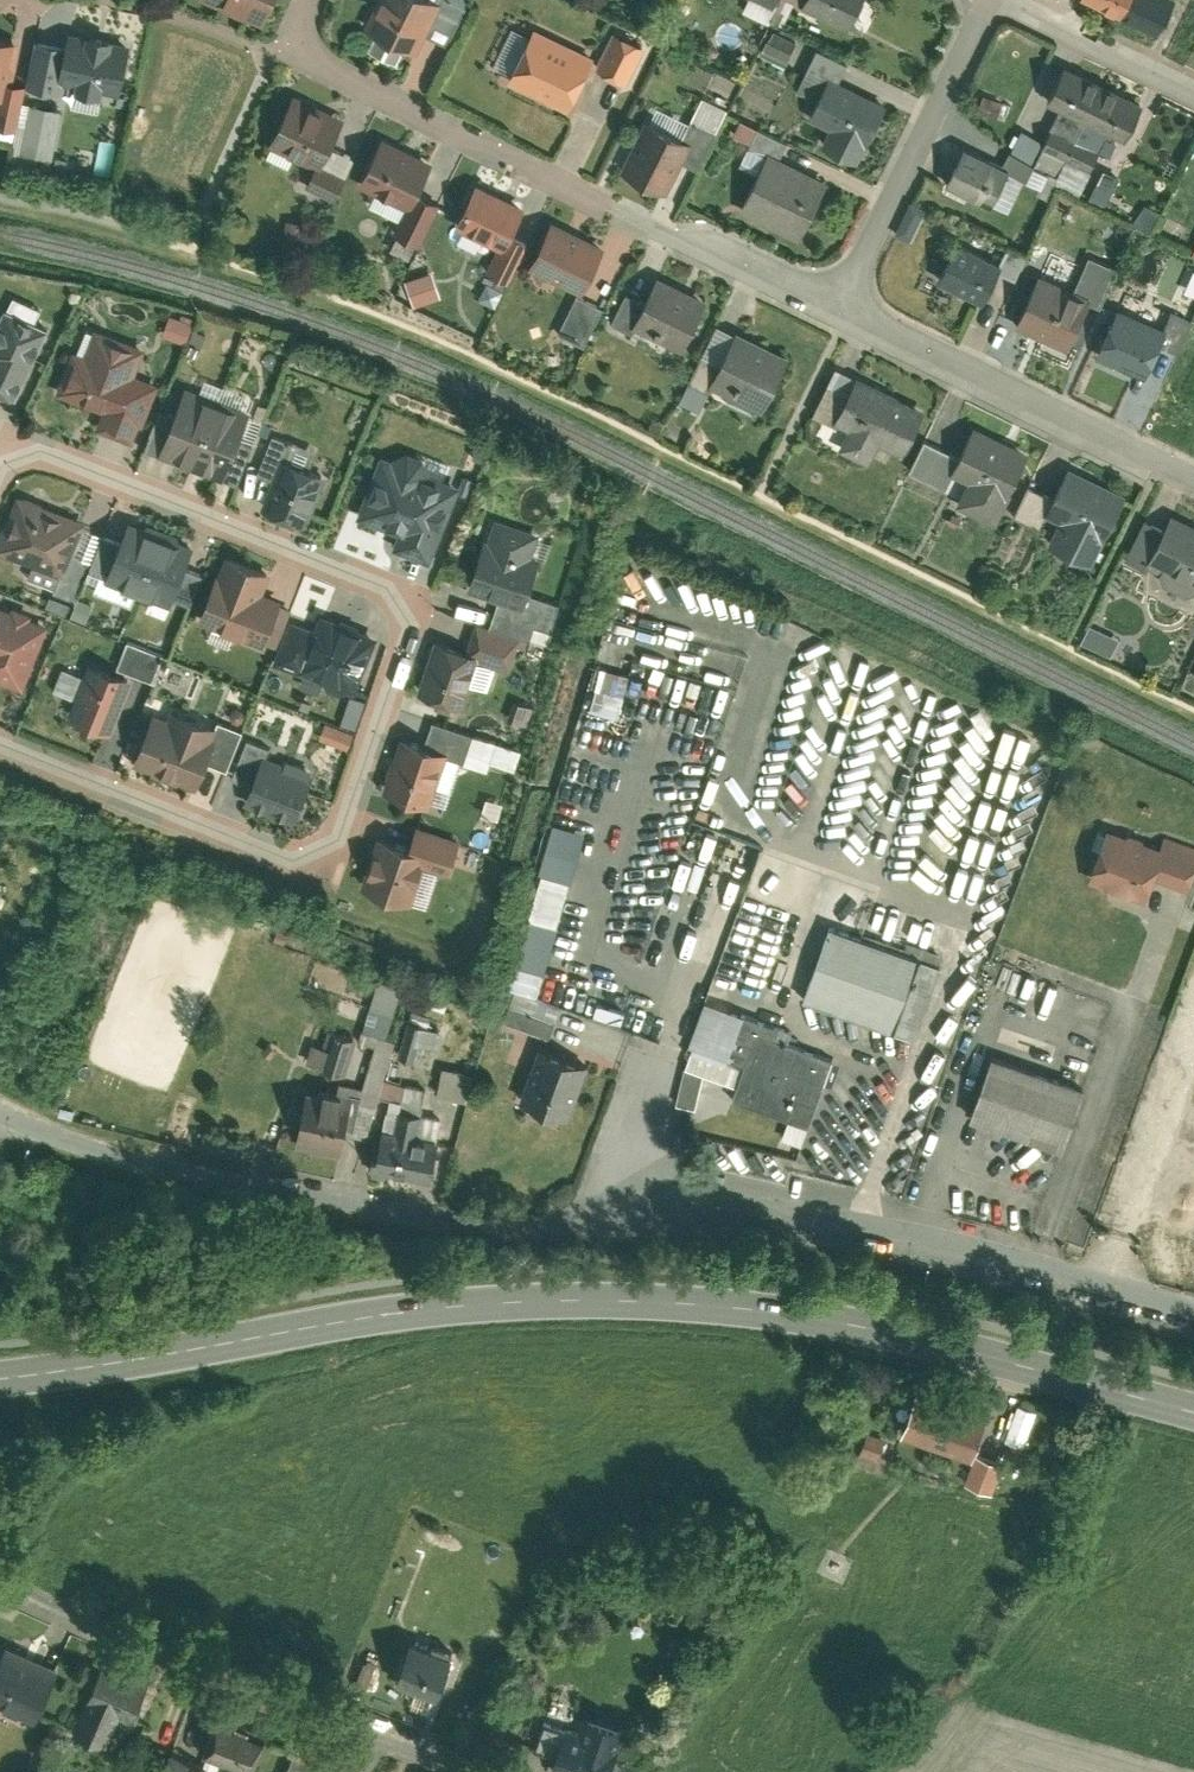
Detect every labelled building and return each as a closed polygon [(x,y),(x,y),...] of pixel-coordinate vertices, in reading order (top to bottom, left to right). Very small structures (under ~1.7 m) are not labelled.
[(206,0),(264,26),(275,0),(206,0)] [(365,28),(377,35),(406,49),(415,54),(440,5),(430,0),(379,0),(365,28)] [(470,0),(444,0),(467,11),(472,1),(470,0)] [(775,11),(781,0),(754,0),(775,11)] [(803,10),(848,33),(866,0),(808,0),(803,10)] [(1161,35),(1178,0),(1087,0),(1161,35)] [(534,27),(508,81),(569,110),(595,56),(534,27)] [(648,47),(614,30),(595,69),(629,86),(648,47)] [(771,42),(793,53),(797,44),(775,33),(771,42)] [(406,49),(377,35),(369,50),(398,65),(406,49)] [(72,53),(66,89),(120,98),(128,48),(75,39),(72,53)] [(771,42),(769,41),(762,55),(787,66),(793,53),(771,42)] [(0,44),(0,104),(5,105),(9,86),(17,47),(0,44)] [(66,89),(72,53),(36,46),(28,92),(64,98),(66,89)] [(820,99),(830,77),(841,82),(849,66),(817,50),(798,88),(820,99)] [(1066,69),(1049,103),(1051,104),(1062,109),(1087,122),(1125,141),(1142,106),(1066,69)] [(841,82),(830,77),(820,99),(809,120),(830,130),(822,146),(860,164),(889,106),(841,82)] [(9,86),(5,105),(0,104),(0,133),(14,136),(24,89),(9,86)] [(719,97),(710,93),(706,101),(715,106),(719,97)] [(20,154),(52,161),(64,112),(32,104),(20,154)] [(287,104),(269,145),(273,147),(298,158),(315,165),(322,168),(323,165),(332,146),(340,127),(287,104)] [(1052,130),(1062,109),(1051,104),(1040,126),(1051,132),(1052,130)] [(1087,122),(1062,109),(1052,130),(1077,142),(1087,122)] [(690,141),(646,120),(621,172),(666,193),(690,141)] [(735,134),(751,142),(758,128),(741,120),(735,134)] [(758,128),(751,142),(770,151),(783,157),(790,142),(758,128)] [(1035,159),(1043,142),(1026,133),(1017,150),(1035,159)] [(1050,140),(1045,150),(1068,162),(1072,164),(1071,166),(1091,176),(1097,164),(1050,140)] [(759,175),(770,151),(751,142),(740,166),(759,175)] [(380,143),(360,185),(376,193),(408,209),(416,193),(429,166),(380,143)] [(357,157),(332,146),(323,165),(349,177),(357,157)] [(293,170),(298,158),(273,147),(268,158),(293,170)] [(966,147),(948,184),(993,206),(998,195),(1007,178),(1011,170),(966,147)] [(1068,162),(1045,150),(1037,165),(1060,177),(1068,162)] [(801,240),(830,178),(783,157),(770,151),(759,175),(741,212),(801,240)] [(322,168),(315,165),(307,184),(338,198),(347,179),(322,168)] [(1088,178),(1069,167),(1061,183),(1080,193),(1088,178)] [(1059,181),(1034,168),(1030,177),(1054,189),(1059,181)] [(1121,181),(1104,172),(1087,207),(1104,215),(1121,181)] [(1023,186),(1007,178),(998,195),(1014,203),(1023,186)] [(525,205),(477,181),(454,227),(497,248),(485,272),(507,282),(526,243),(511,235),(525,205)] [(402,222),(408,209),(376,193),(370,206),(402,222)] [(437,204),(416,193),(408,209),(402,222),(395,235),(417,245),(437,204)] [(898,235),(912,241),(925,209),(910,203),(898,235)] [(553,220),(529,268),(583,295),(608,247),(553,220)] [(308,222),(288,221),(286,246),(306,248),(308,222)] [(1005,263),(1002,269),(1017,276),(1029,249),(1014,242),(1005,263)] [(960,243),(941,283),(987,303),(1002,269),(1005,263),(960,243)] [(1090,256),(1075,289),(1104,302),(1119,269),(1090,256)] [(442,297),(432,271),(405,281),(415,308),(442,297)] [(1042,273),(1017,324),(1069,350),(1094,299),(1075,289),(1042,273)] [(706,301),(660,280),(647,308),(637,331),(683,352),(706,301)] [(603,308),(578,296),(559,333),(584,345),(603,308)] [(14,297),(9,309),(4,307),(0,317),(0,395),(14,401),(23,380),(28,383),(52,328),(47,325),(52,313),(14,297)] [(637,331),(647,308),(627,299),(613,329),(633,339),(637,331)] [(172,312),(164,333),(188,343),(196,321),(172,312)] [(1184,341),(1192,323),(1176,315),(1167,333),(1184,341)] [(1116,317),(1097,357),(1147,379),(1165,339),(1116,317)] [(205,325),(196,321),(188,343),(197,346),(205,325)] [(75,349),(56,393),(93,409),(95,406),(104,410),(96,428),(132,443),(157,384),(132,373),(142,349),(95,329),(85,353),(75,349)] [(792,358),(739,333),(714,386),(766,411),(792,358)] [(816,411),(835,421),(859,374),(841,364),(816,411)] [(927,409),(859,374),(835,421),(850,429),(839,449),(870,465),(880,444),(903,456),(927,409)] [(161,453),(160,455),(224,481),(236,449),(250,414),(186,388),(176,415),(161,453)] [(161,453),(176,415),(162,409),(147,447),(161,453)] [(1031,455),(978,428),(963,458),(955,473),(970,481),(958,504),(997,523),(1031,455)] [(318,449),(272,431),(263,454),(267,455),(259,476),(274,482),(263,509),(302,524),(322,473),(310,468),(318,449)] [(946,492),(955,473),(963,458),(928,441),(911,474),(946,492)] [(249,454),(236,449),(224,481),(237,486),(249,454)] [(460,480),(380,452),(357,517),(398,532),(393,547),(431,561),(460,480)] [(1128,494),(1069,467),(1055,498),(1047,517),(1060,522),(1049,546),(1095,567),(1128,494)] [(1047,517),(1055,498),(1029,486),(1015,515),(1042,528),(1047,517)] [(18,494),(0,540),(0,554),(62,579),(65,580),(75,556),(88,523),(18,494)] [(1173,514),(1165,528),(1148,565),(1167,574),(1163,582),(1193,597),(1193,524),(1173,514)] [(492,517),(468,588),(501,599),(525,608),(527,602),(542,557),(531,553),(538,533),(492,517)] [(953,518),(950,524),(957,528),(960,522),(953,518)] [(1148,565),(1165,528),(1146,519),(1126,560),(1146,569),(1148,565)] [(194,552),(131,524),(122,544),(109,572),(106,580),(169,608),(194,552)] [(109,572),(122,544),(108,538),(95,565),(109,572)] [(225,554),(198,619),(214,625),(236,635),(264,646),(283,602),(259,592),(267,572),(225,554)] [(92,563),(75,556),(65,580),(62,579),(57,592),(77,600),(92,563)] [(71,604),(51,595),(46,607),(67,615),(71,604)] [(525,608),(501,599),(492,626),(523,637),(531,640),(542,607),(527,602),(525,608)] [(50,625),(32,618),(34,613),(11,605),(10,610),(0,606),(0,681),(25,690),(50,625)] [(372,635),(321,614),(311,638),(287,629),(274,661),(349,691),(372,635)] [(510,673),(523,637),(492,626),(477,621),(467,651),(437,640),(419,693),(434,698),(436,708),(453,714),(456,706),(464,709),(472,684),(480,663),(494,668),(510,673)] [(236,635),(214,625),(208,639),(230,648),(236,635)] [(1090,625),(1082,642),(1097,648),(1104,632),(1090,625)] [(554,634),(540,628),(536,640),(550,645),(554,634)] [(129,641),(118,668),(155,683),(166,655),(129,641)] [(135,680),(90,662),(84,676),(75,700),(68,718),(113,735),(135,680)] [(494,668),(480,663),(472,684),(486,689),(494,668)] [(75,700),(84,676),(62,667),(52,692),(75,700)] [(596,710),(621,712),(624,689),(627,690),(629,671),(601,668),(596,710)] [(358,729),(368,700),(353,694),(342,724),(358,729)] [(149,720),(132,763),(198,789),(208,763),(215,745),(209,743),(215,726),(171,709),(164,725),(149,720)] [(350,749),(357,731),(327,721),(321,739),(350,749)] [(437,722),(428,747),(462,759),(466,760),(475,735),(437,722)] [(216,723),(215,726),(209,743),(215,745),(208,763),(228,771),(243,733),(216,723)] [(498,743),(475,735),(466,760),(464,764),(488,772),(491,763),(498,743)] [(233,775),(253,782),(263,756),(268,757),(272,747),(247,738),(233,775)] [(428,747),(403,738),(383,792),(427,807),(429,800),(445,806),(462,759),(428,747)] [(498,743),(491,763),(515,771),(517,765),(515,764),(520,751),(498,743)] [(253,782),(244,805),(294,824),(313,775),(268,757),(263,756),(253,782)] [(1089,881),(1145,904),(1155,879),(1190,893),(1193,882),(1193,850),(1165,838),(1162,847),(1119,829),(1121,824),(1106,817),(1101,829),(1108,833),(1100,852),(1089,881)] [(413,848),(379,837),(362,889),(410,905),(425,862),(452,872),(463,841),(420,826),(413,848)] [(1100,852),(1108,833),(1101,829),(1099,829),(1091,848),(1100,852)] [(544,868),(573,877),(580,853),(551,844),(544,868)] [(558,928),(571,883),(542,874),(528,918),(558,928)] [(891,949),(830,928),(804,1001),(895,1033),(921,960),(891,949)] [(891,949),(921,960),(895,1033),(913,1039),(943,955),(895,939),(891,949)] [(351,992),(360,962),(326,951),(316,981),(351,992)] [(418,1003),(423,991),(412,987),(408,999),(418,1003)] [(427,1005),(432,992),(427,989),(422,1003),(427,1005)] [(451,995),(437,990),(431,1006),(446,1011),(451,995)] [(394,1002),(373,995),(368,1012),(380,1016),(381,1013),(390,1015),(394,1002)] [(694,1050),(727,1063),(745,1016),(706,1002),(689,1049),(694,1050)] [(546,1034),(551,1016),(506,1003),(500,1021),(546,1034)] [(738,1088),(734,1100),(809,1127),(834,1060),(789,1043),(793,1032),(763,1021),(745,1069),(738,1088)] [(418,1025),(407,1022),(398,1057),(408,1060),(418,1025)] [(442,1031),(418,1025),(408,1060),(404,1074),(429,1080),(442,1031)] [(358,1039),(332,1032),(327,1047),(313,1043),(308,1062),(348,1074),(358,1041),(358,1039)] [(367,1043),(369,1035),(360,1033),(358,1039),(358,1041),(367,1043)] [(379,1093),(395,1040),(370,1033),(369,1035),(367,1043),(373,1045),(361,1088),(379,1093)] [(558,1116),(580,1064),(547,1050),(544,1057),(537,1054),(524,1086),(531,1089),(525,1102),(558,1116)] [(738,1088),(745,1069),(727,1063),(694,1050),(688,1069),(704,1075),(738,1088)] [(448,1051),(438,1097),(467,1102),(477,1057),(448,1051)] [(1086,1089),(993,1056),(971,1117),(1064,1150),(1086,1089)] [(704,1075),(688,1069),(678,1104),(694,1108),(704,1075)] [(388,1109),(422,1116),(428,1089),(385,1080),(382,1095),(391,1097),(388,1109)] [(304,1093),(293,1147),(341,1157),(352,1103),(342,1101),(343,1095),(320,1090),(318,1096),(304,1093)] [(386,1109),(373,1171),(432,1183),(444,1121),(422,1116),(388,1109),(386,1109)] [(1155,1271),(1190,1272),(1191,1245),(1156,1244),(1155,1271)] [(919,1389),(903,1434),(974,1459),(975,1455),(990,1414),(919,1389)] [(1017,1403),(1003,1440),(1022,1447),(1037,1411),(1017,1403)] [(860,1451),(879,1458),(886,1438),(868,1431),(860,1451)] [(1004,1465),(975,1455),(974,1459),(963,1482),(993,1493),(1004,1465)] [(454,1656),(410,1640),(396,1681),(440,1696),(454,1656)] [(5,1652),(0,1664),(0,1707),(4,1709),(3,1711),(20,1718),(23,1711),(40,1718),(58,1673),(5,1652)] [(153,1684),(101,1661),(85,1697),(88,1698),(74,1732),(109,1747),(123,1713),(138,1719),(153,1684)] [(625,1727),(585,1713),(580,1729),(567,1724),(565,1727),(556,1754),(551,1768),(563,1771),(609,1771),(625,1727)] [(219,1714),(204,1754),(225,1761),(249,1770),(254,1771),(256,1771),(270,1733),(219,1714)] [(556,1754),(565,1727),(544,1720),(534,1747),(556,1754)] [(308,1771),(309,1771),(312,1771),(317,1758),(296,1750),(288,1771),(308,1771)] [(171,1753),(164,1771),(193,1771),(197,1763),(171,1753)] [(225,1761),(221,1771),(248,1771),(249,1770),(225,1761)]
